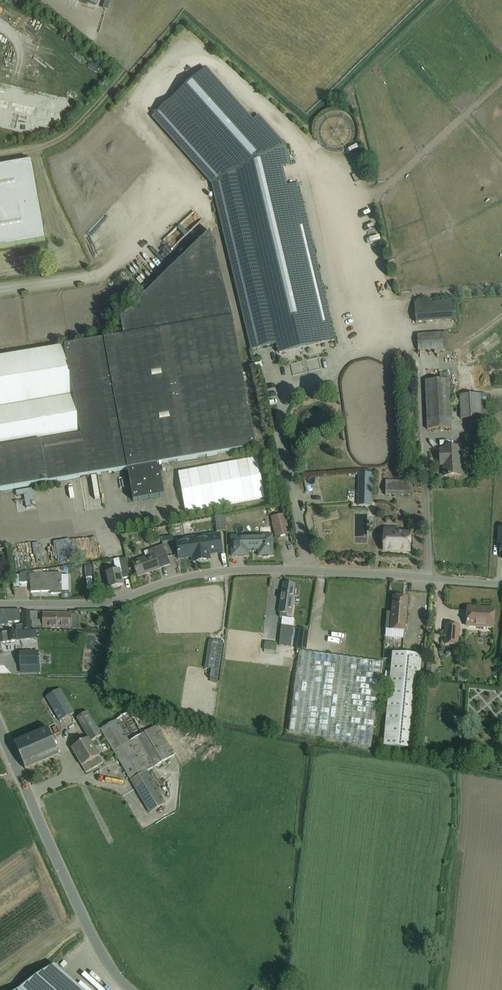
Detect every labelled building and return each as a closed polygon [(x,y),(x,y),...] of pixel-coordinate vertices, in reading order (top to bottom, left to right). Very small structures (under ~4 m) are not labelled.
[(284,146),(282,143),(258,116),(252,121),(205,69),(152,117),(212,184),(251,350),(276,344),(279,354),(335,340),(298,184),(286,187),(281,167),(289,165),(284,146)] [(45,241),(31,161),(0,166),(0,248),(45,241)] [(127,469),(133,501),(164,496),(158,463),(255,446),(233,318),(210,232),(120,319),(123,335),(0,356),(0,491),(127,469)] [(157,256),(154,254),(143,264),(152,273),(169,257),(163,251),(157,256)] [(455,319),(454,299),(414,303),(416,322),(455,319)] [(448,349),(447,333),(416,334),(417,351),(448,349)] [(475,359),(476,365),(492,362),(491,356),(475,359)] [(451,428),(451,418),(448,373),(439,373),(440,380),(425,381),(427,429),(451,428)] [(486,417),(485,393),(459,395),(460,418),(486,417)] [(443,459),(444,465),(444,476),(461,475),(460,447),(443,448),(443,450),(440,450),(440,459),(443,459)] [(372,473),(359,472),(358,505),(371,506),(372,473)] [(410,481),(400,481),(385,481),(385,494),(410,495),(410,481)] [(285,513),(271,516),(275,537),(290,534),(285,513)] [(214,517),(216,532),(224,531),(223,515),(214,517)] [(188,517),(180,519),(182,526),(190,523),(188,517)] [(385,527),(385,533),(384,550),(409,551),(409,533),(397,533),(397,527),(385,527)] [(299,528),(293,530),(298,554),(304,552),(299,528)] [(68,530),(58,531),(59,547),(69,547),(68,530)] [(199,556),(200,561),(210,559),(209,554),(222,552),(219,534),(194,538),(194,540),(177,543),(178,549),(179,559),(199,556)] [(272,555),(272,545),(272,535),(234,536),(234,544),(231,544),(231,556),(248,556),(248,550),(258,550),(258,556),(272,555)] [(149,571),(149,572),(159,569),(158,568),(170,564),(163,545),(144,552),(146,557),(132,562),(138,576),(146,573),(149,571)] [(128,569),(126,558),(119,559),(121,570),(106,573),(107,578),(110,588),(123,585),(121,579),(130,577),(128,569)] [(19,583),(27,583),(26,572),(21,573),(19,577),(19,583)] [(61,574),(30,574),(30,582),(31,592),(50,591),(51,594),(61,593),(61,591),(68,591),(68,575),(61,575),(61,574)] [(299,586),(295,586),(295,584),(283,583),(278,613),(280,613),(279,617),(286,618),(287,614),(291,615),(293,596),(298,596),(299,586)] [(388,612),(386,629),(404,631),(405,624),(406,608),(407,598),(394,597),(393,607),(393,613),(388,612)] [(479,611),(468,610),(467,620),(467,626),(493,628),(494,608),(479,607),(479,611)] [(0,610),(0,625),(7,624),(7,622),(20,621),(20,610),(0,610)] [(30,629),(30,628),(30,612),(22,612),(22,622),(22,629),(30,629)] [(37,612),(30,612),(30,628),(78,628),(78,614),(43,613),(43,620),(37,620),(37,612)] [(305,619),(304,640),(313,641),(314,619),(305,619)] [(445,624),(444,645),(457,646),(458,625),(445,624)] [(280,626),(278,645),(291,646),(293,627),(280,626)] [(35,629),(15,632),(15,637),(31,635),(32,639),(36,638),(35,629)] [(16,641),(15,637),(15,632),(7,633),(1,631),(0,631),(0,650),(2,650),(1,643),(16,641)] [(264,642),(263,652),(275,653),(277,644),(264,642)] [(382,662),(298,651),(288,730),(370,748),(382,662)] [(39,666),(39,652),(19,652),(20,666),(39,666)] [(392,652),(383,746),(412,749),(421,655),(392,652)] [(59,689),(46,697),(60,721),(74,713),(62,694),(59,689)] [(88,738),(71,748),(86,773),(94,768),(103,763),(90,742),(101,735),(99,731),(88,712),(76,718),(84,732),(88,738)] [(129,712),(100,729),(130,780),(149,813),(166,803),(147,771),(175,754),(157,724),(142,733),(133,718),(132,718),(129,712)] [(47,727),(13,741),(25,769),(59,755),(47,727)] [(54,965),(18,989),(82,989),(54,965)]
